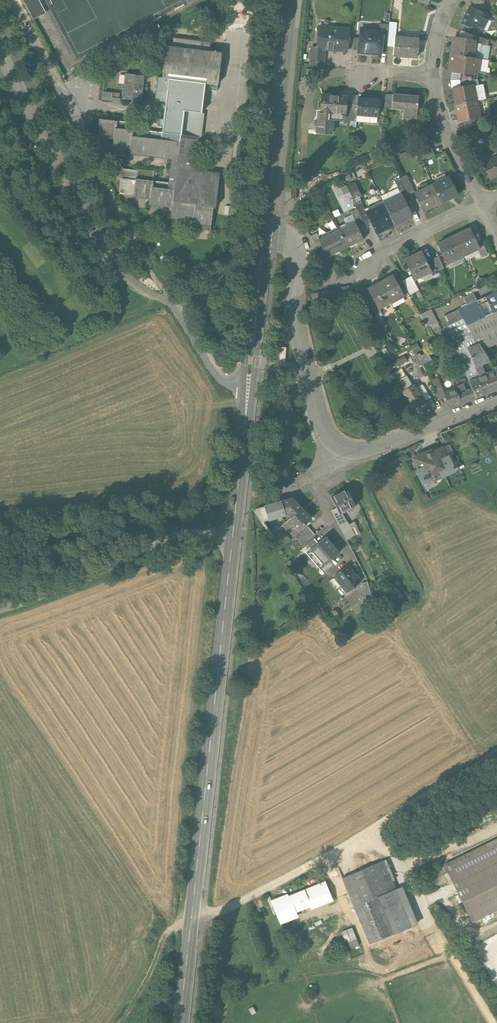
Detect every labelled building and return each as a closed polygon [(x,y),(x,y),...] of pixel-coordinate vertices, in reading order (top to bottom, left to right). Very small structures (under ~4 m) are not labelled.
[(39,0),(23,0),(33,20),(46,13),(39,0)] [(486,6),(481,0),(474,0),(472,3),(482,10),(486,6)] [(481,12),(470,7),(462,24),(470,28),(471,26),(482,31),(489,17),(480,13),(481,12)] [(388,42),(388,35),(389,25),(379,24),(379,30),(383,31),(382,42),(388,42)] [(349,29),(319,27),(317,48),(317,49),(325,49),(347,51),(349,29)] [(379,30),(361,29),(360,38),(359,50),(359,52),(381,54),(382,42),(383,31),(379,30)] [(394,47),(395,38),(396,35),(388,35),(388,42),(387,46),(394,47)] [(488,46),(489,41),(473,35),(471,41),(472,41),(471,43),(481,44),(481,45),(488,46)] [(154,108),(166,110),(163,133),(143,131),(144,125),(99,119),(97,137),(113,139),(112,147),(129,149),(128,154),(163,159),(164,150),(172,151),(168,183),(152,181),(153,171),(137,169),(136,171),(116,168),(115,179),(121,180),(119,194),(133,196),(132,197),(148,199),(147,205),(171,208),(169,219),(192,221),(191,229),(209,231),(212,208),(214,208),(219,174),(194,170),(201,114),(205,84),(217,85),(221,53),(208,52),(210,43),(174,38),(172,47),(166,47),(162,78),(157,78),(154,108)] [(419,40),(409,39),(395,38),(394,47),(393,55),(401,56),(401,57),(409,57),(417,58),(419,40)] [(471,41),(454,38),(451,55),(479,59),(481,45),(481,44),(471,43),(472,41),(471,41)] [(325,49),(317,49),(317,48),(311,47),(310,65),(323,66),(325,49)] [(479,59),(451,55),(449,71),(461,72),(477,75),(477,73),(479,59)] [(144,76),(125,74),(122,99),(141,102),(144,76)] [(479,85),(478,80),(459,80),(461,88),(473,86),(479,85)] [(461,88),(453,90),(456,105),(476,101),(473,86),(461,88)] [(346,97),(322,95),(321,112),(320,120),(330,121),(331,113),(344,114),(345,114),(345,105),(346,97)] [(418,97),(393,95),(385,95),(384,109),(405,111),(404,118),(416,120),(418,97)] [(379,100),(359,98),(358,106),(357,115),(377,117),(379,100)] [(476,101),(456,105),(459,121),(469,119),(479,117),(479,116),(476,101)] [(345,114),(344,114),(343,124),(350,124),(350,121),(351,105),(345,105),(345,114)] [(343,124),(344,114),(331,113),(330,121),(320,120),(321,112),(319,112),(317,133),(333,134),(334,123),(343,124)] [(377,124),(377,117),(357,115),(356,122),(377,124)] [(479,116),(479,117),(469,119),(471,127),(488,120),(487,115),(479,116)] [(426,138),(413,144),(416,150),(429,144),(426,138)] [(429,144),(416,150),(422,163),(435,157),(429,144)] [(483,164),(489,179),(496,175),(496,158),(483,164)] [(407,176),(401,179),(408,194),(414,191),(407,176)] [(448,178),(433,185),(441,203),(457,196),(448,178)] [(401,179),(395,182),(401,196),(408,194),(401,179)] [(369,220),(366,213),(366,212),(360,198),(362,197),(355,182),(346,186),(358,209),(364,223),(369,220)] [(433,185),(414,194),(423,212),(441,203),(433,185)] [(401,196),(384,204),(394,226),(411,217),(401,196)] [(366,212),(366,213),(369,220),(376,234),(394,226),(384,204),(366,212)] [(357,226),(364,223),(358,209),(350,213),(355,222),(357,226)] [(355,222),(339,230),(347,248),(363,240),(357,226),(355,222)] [(470,229),(454,237),(462,255),(477,248),(474,240),(475,240),(470,229)] [(319,239),(319,240),(322,246),(327,257),(347,248),(339,230),(319,239)] [(322,246),(319,240),(319,239),(317,234),(310,237),(316,249),(322,246)] [(454,237),(438,245),(442,254),(446,263),(462,255),(454,237)] [(422,253),(405,261),(408,267),(413,279),(430,271),(426,262),(422,253)] [(432,259),(438,271),(448,266),(446,263),(442,254),(432,259)] [(426,262),(430,271),(431,274),(438,271),(432,259),(426,262)] [(395,282),(392,276),(380,283),(391,303),(403,296),(395,282)] [(395,282),(403,296),(405,295),(406,296),(409,294),(401,279),(395,282)] [(391,303),(380,283),(368,289),(374,300),(379,309),(391,303)] [(458,310),(462,317),(467,325),(496,311),(496,292),(458,310)] [(381,313),(379,309),(374,300),(369,303),(376,315),(381,313)] [(431,310),(420,315),(427,327),(437,322),(431,310)] [(462,317),(458,310),(443,319),(446,327),(447,326),(455,321),(462,317)] [(467,325),(476,340),(496,330),(496,311),(467,325)] [(462,317),(455,321),(480,378),(486,376),(481,365),(489,361),(482,350),(476,340),(467,325),(462,317)] [(480,378),(455,321),(447,326),(470,382),(476,380),(480,378)] [(476,340),(482,350),(496,343),(496,330),(476,340)] [(406,352),(393,359),(396,366),(410,359),(406,352)] [(415,356),(417,360),(420,366),(431,360),(427,353),(422,355),(421,353),(419,354),(415,356)] [(420,366),(417,360),(413,362),(416,368),(412,370),(418,379),(424,376),(419,367),(420,366)] [(476,380),(483,395),(496,389),(496,376),(495,372),(486,376),(480,378),(476,380)] [(397,383),(399,386),(408,381),(405,377),(396,382),(397,383)] [(444,396),(442,390),(443,390),(438,379),(432,382),(439,398),(444,396)] [(466,379),(453,384),(454,388),(461,403),(476,398),(472,388),(470,389),(466,379)] [(483,395),(476,380),(470,382),(472,388),(476,398),(483,395)] [(399,386),(403,392),(412,387),(408,381),(399,386)] [(424,402),(413,386),(412,387),(403,392),(413,409),(424,402)] [(454,388),(448,391),(447,388),(443,390),(442,390),(444,396),(450,408),(461,403),(454,388)] [(431,414),(424,402),(413,409),(421,420),(431,414)] [(443,448),(432,453),(431,451),(413,459),(419,470),(416,471),(422,483),(432,478),(433,481),(453,472),(450,465),(453,464),(449,456),(448,457),(443,448)] [(347,489),(331,498),(337,509),(341,514),(342,514),(356,506),(347,489)] [(291,499),(280,502),(284,515),(291,519),(301,510),(291,499)] [(280,502),(255,510),(262,522),(284,515),(280,502)] [(342,514),(341,514),(337,509),(332,512),(344,533),(351,529),(342,514)] [(311,520),(301,510),(291,519),(287,522),(290,527),(292,525),(298,531),(311,520)] [(290,527),(287,522),(278,529),(282,534),(285,531),(290,527)] [(300,534),(307,542),(315,535),(308,528),(300,534)] [(278,529),(271,535),(277,542),(279,540),(283,545),(292,540),(285,531),(282,534),(278,529)] [(339,554),(326,538),(318,544),(310,551),(311,551),(317,558),(315,560),(322,568),(324,566),(324,567),(332,560),(339,554)] [(303,549),(307,554),(311,551),(310,551),(318,544),(314,539),(303,549)] [(320,569),(325,575),(336,565),(332,560),(324,567),(324,566),(322,568),(320,569)] [(360,582),(348,567),(338,575),(344,584),(341,586),(346,592),(360,582)] [(372,597),(367,581),(361,583),(360,586),(364,600),(372,597)] [(444,866),(472,922),(496,910),(496,840),(444,866)] [(370,945),(412,927),(384,861),(342,878),(370,945)] [(325,885),(305,894),(303,891),(288,897),(294,912),(295,912),(310,906),(311,908),(332,900),(325,882),(324,883),(325,885)] [(288,897),(281,900),(280,898),(271,902),(280,923),(297,916),(295,912),(294,912),(288,897)] [(352,928),(341,933),(345,943),(356,938),(352,928)]
